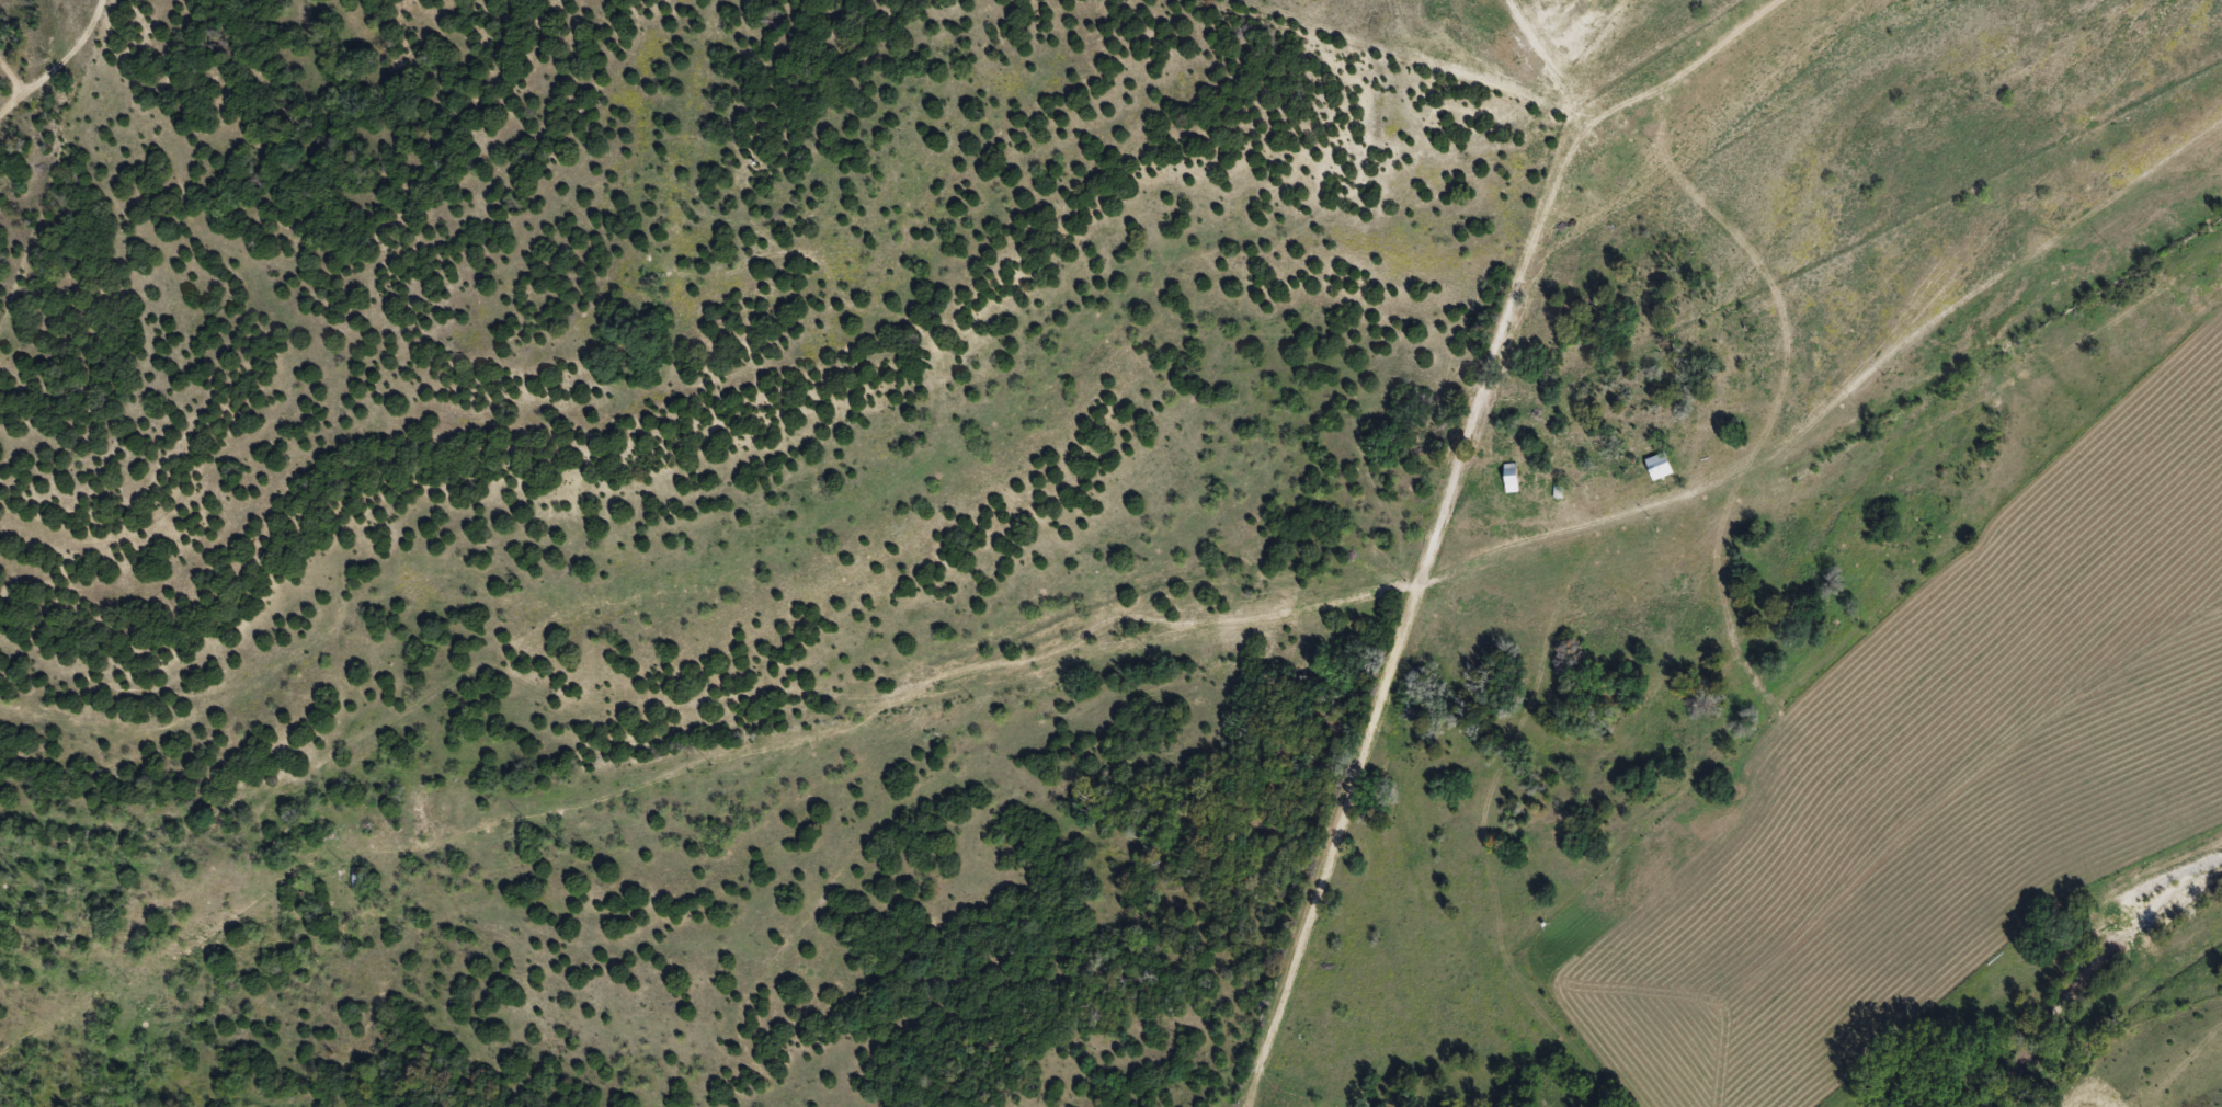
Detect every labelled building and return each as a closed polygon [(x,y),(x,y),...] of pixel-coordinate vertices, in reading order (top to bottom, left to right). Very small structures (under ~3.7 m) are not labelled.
[(1647,463),(1656,484),(1675,475),(1666,454),(1647,463)] [(1520,493),(1517,477),(1505,479),(1508,495),(1520,493)]
